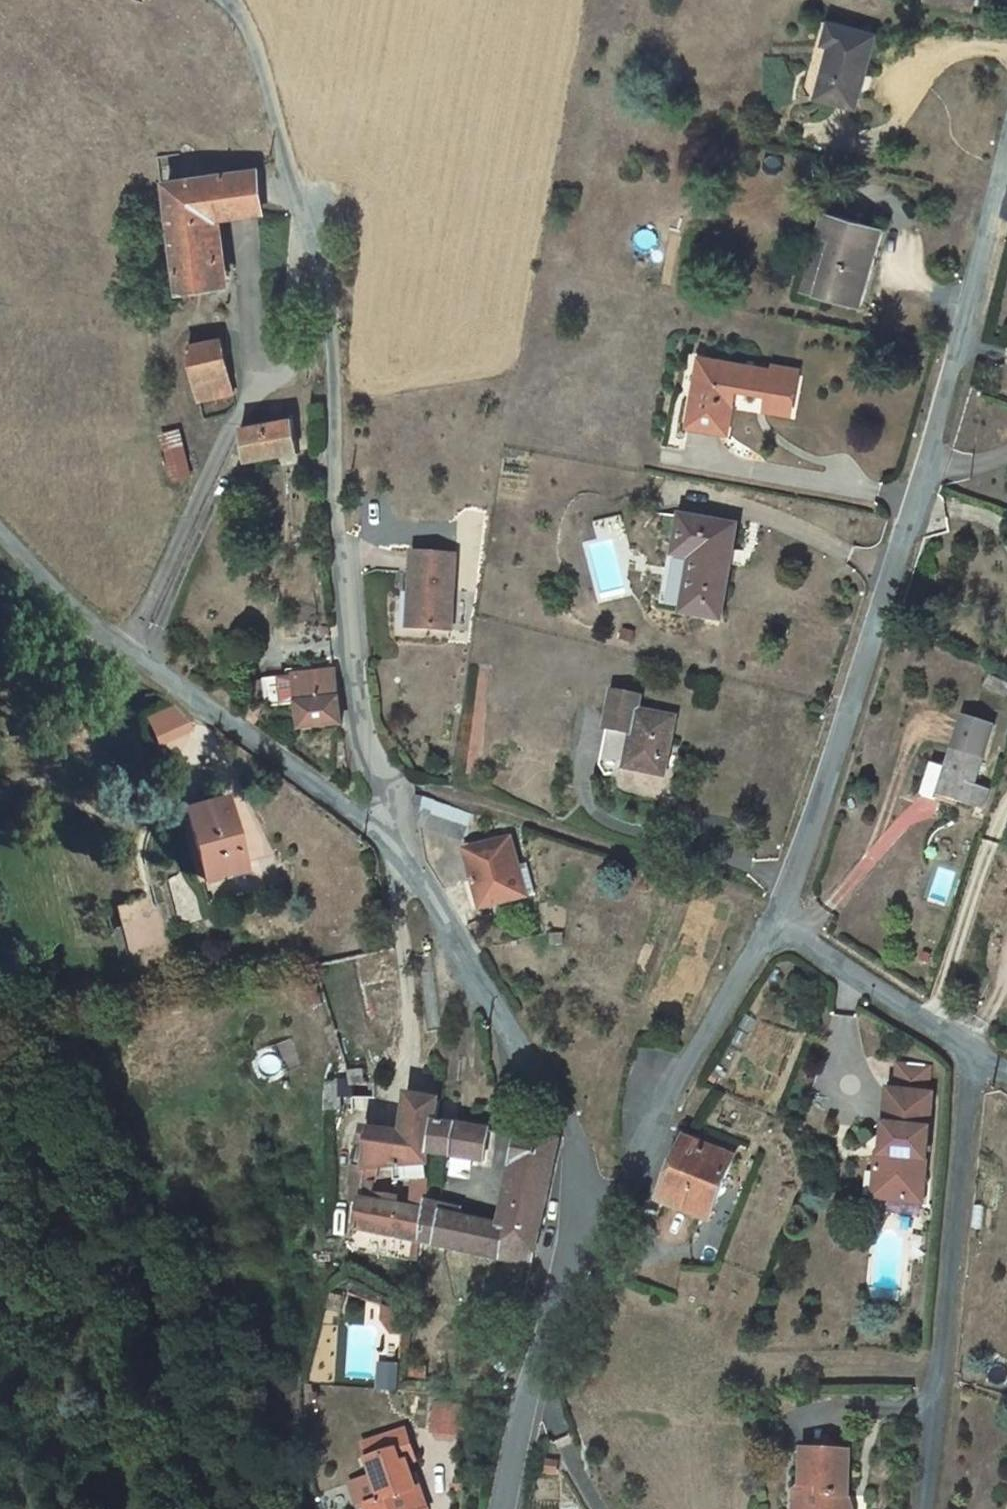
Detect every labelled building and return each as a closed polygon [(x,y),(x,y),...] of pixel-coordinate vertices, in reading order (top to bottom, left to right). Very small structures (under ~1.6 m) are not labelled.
[(927,4),(970,16),(974,0),(928,0),(927,4)] [(875,36),(829,24),(824,44),(831,46),(818,98),(855,109),(875,36)] [(182,290),(224,284),(221,258),(229,257),(227,240),(219,241),(216,219),(264,213),(258,171),(185,181),(167,183),(182,290)] [(824,212),(816,239),(829,243),(816,294),(860,307),(882,230),(824,212)] [(802,290),(816,294),(829,243),(816,239),(802,290)] [(216,390),(231,387),(221,340),(189,346),(200,399),(217,396),(216,390)] [(799,375),(703,359),(693,411),(692,410),(689,427),(729,434),(737,390),(769,396),(768,406),(793,410),(799,375)] [(232,393),(231,387),(216,390),(217,396),(232,393)] [(765,409),(766,399),(740,395),(739,405),(765,409)] [(792,415),(793,410),(768,406),(767,411),(792,415)] [(241,427),(240,429),(247,460),(285,453),(286,459),(295,457),(294,452),(298,451),(292,418),(289,419),(241,427)] [(180,430),(164,434),(174,480),(191,476),(180,430)] [(692,559),(683,614),(722,621),(737,526),(680,518),(674,556),(692,559)] [(457,557),(414,554),(412,593),(416,593),(415,628),(452,631),(457,557)] [(303,730),(341,726),(335,672),(297,676),(303,730)] [(989,674),(984,687),(1006,698),(1006,696),(1006,683),(989,674)] [(297,705),(295,691),(272,696),(275,708),(297,705)] [(665,776),(672,742),(676,718),(640,711),(642,698),(614,693),(611,708),(600,766),(607,777),(627,769),(665,776)] [(156,746),(190,734),(180,703),(145,715),(156,746)] [(249,722),(257,725),(260,717),(262,711),(252,711),(253,712),(249,722)] [(989,791),(975,786),(995,724),(963,714),(948,765),(935,761),(924,796),(937,800),(939,794),(983,808),(989,791)] [(476,817),(414,796),(420,827),(467,843),(476,817)] [(246,870),(228,797),(186,807),(205,880),(246,870)] [(474,881),(476,887),(482,909),(536,895),(528,864),(520,866),(512,839),(470,851),(477,880),(474,881)] [(473,911),(482,909),(476,887),(467,890),(473,911)] [(559,935),(553,937),(554,945),(561,945),(563,944),(565,943),(565,941),(564,939),(563,937),(559,935)] [(934,1070),(903,1066),(900,1092),(931,1096),(934,1070)] [(351,1086),(365,1085),(364,1069),(350,1070),(351,1086)] [(342,1085),(331,1085),(331,1112),(342,1113),(342,1085)] [(891,1200),(924,1204),(936,1097),(931,1096),(893,1091),(889,1130),(896,1131),(895,1142),(882,1152),(879,1173),(894,1175),(891,1200)] [(415,1174),(414,1202),(425,1204),(425,1202),(433,1155),(437,1122),(440,1100),(410,1096),(405,1136),(404,1144),(396,1144),(397,1168),(397,1176),(415,1174)] [(489,1130),(437,1122),(433,1155),(484,1163),(489,1130)] [(896,1131),(889,1130),(873,1142),(882,1152),(895,1142),(896,1131)] [(368,1160),(367,1168),(366,1170),(375,1170),(397,1168),(396,1144),(404,1144),(405,1136),(373,1131),(373,1132),(372,1138),(368,1160)] [(507,1227),(502,1260),(532,1266),(539,1234),(559,1141),(517,1135),(511,1166),(510,1167),(498,1225),(507,1227)] [(367,1168),(368,1160),(361,1159),(364,1137),(361,1136),(357,1166),(367,1168)] [(372,1138),(364,1137),(361,1159),(368,1160),(372,1138)] [(733,1158),(686,1140),(661,1202),(708,1220),(733,1158)] [(891,1200),(894,1175),(879,1173),(876,1198),(891,1200)] [(361,1201),(397,1206),(398,1200),(371,1196),(374,1179),(365,1178),(361,1201)] [(397,1206),(361,1201),(353,1251),(418,1263),(420,1243),(425,1204),(414,1202),(414,1209),(397,1206)] [(425,1204),(420,1243),(468,1253),(473,1220),(442,1213),(443,1206),(425,1202),(425,1204)] [(498,1225),(473,1220),(468,1253),(502,1260),(507,1227),(498,1225)] [(402,1312),(384,1304),(383,1317),(402,1320),(402,1312)] [(402,1320),(383,1317),(392,1331),(401,1332),(402,1320)] [(378,1361),(377,1388),(396,1388),(396,1362),(378,1361)] [(429,1367),(410,1367),(409,1383),(428,1383),(429,1367)] [(436,1394),(432,1432),(467,1435),(471,1397),(436,1394)] [(406,1430),(363,1445),(374,1477),(381,1501),(368,1505),(370,1508),(423,1508),(409,1463),(416,1461),(406,1430)] [(828,1438),(810,1451),(842,1453),(828,1438)] [(810,1451),(804,1451),(802,1489),(794,1492),(794,1508),(845,1508),(845,1497),(848,1497),(850,1453),(842,1453),(810,1451)] [(368,1505),(381,1501),(374,1477),(352,1485),(359,1508),(368,1505)]
